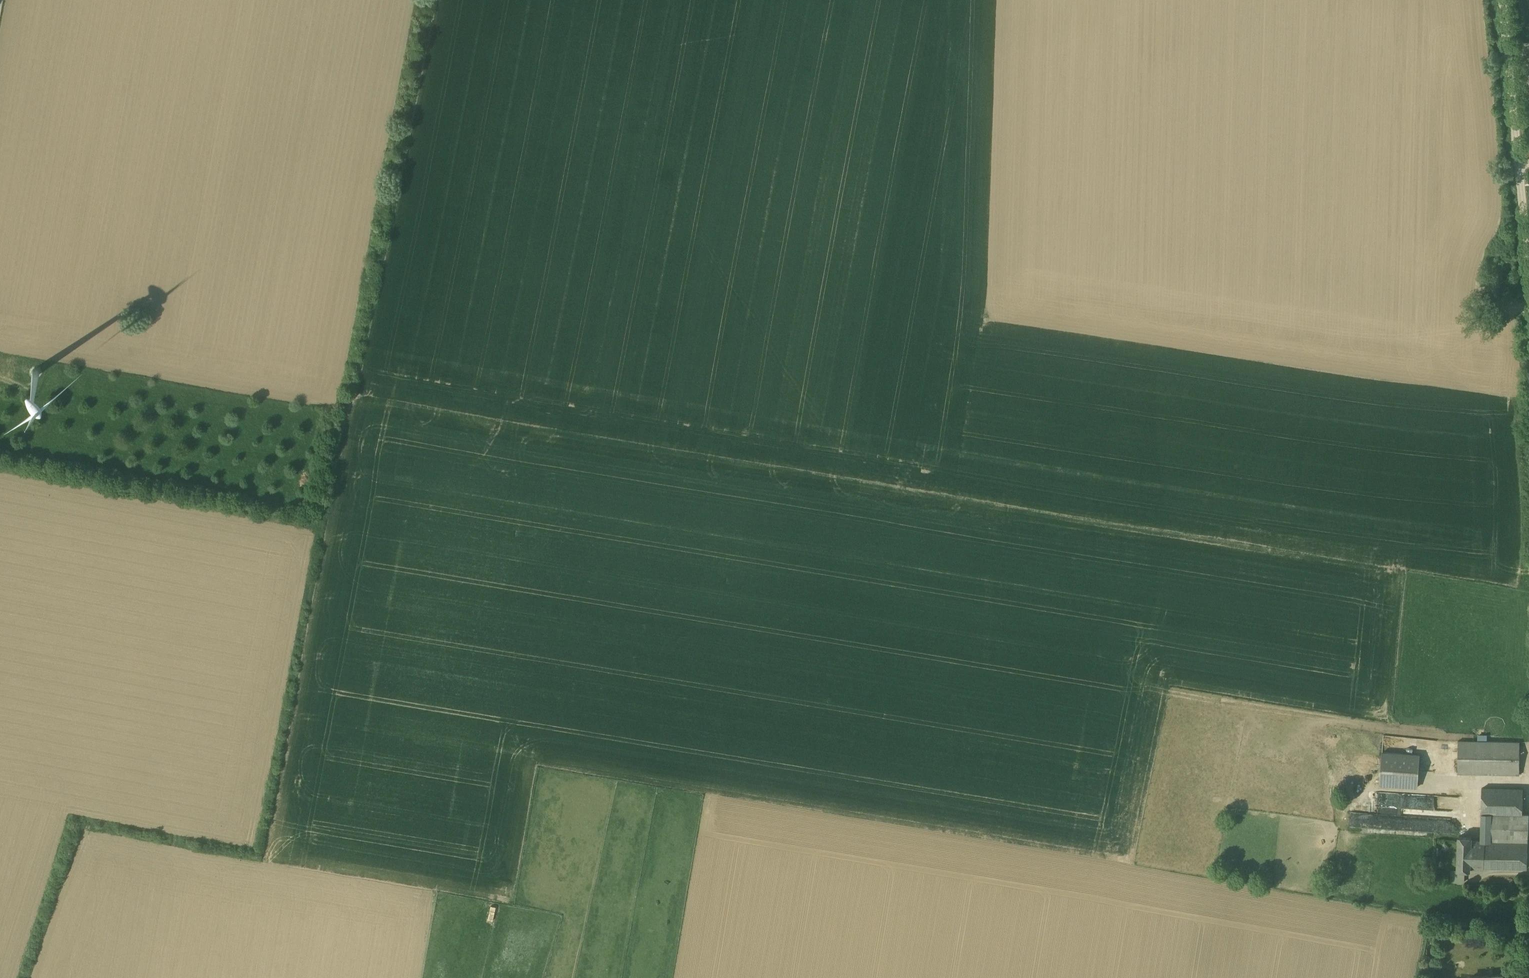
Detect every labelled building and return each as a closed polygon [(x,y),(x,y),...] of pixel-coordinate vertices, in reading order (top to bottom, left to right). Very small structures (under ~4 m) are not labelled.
[(1522,738),(1459,738),(1458,772),(1521,773),(1522,738)] [(1420,753),(1381,751),(1380,784),(1418,786),(1420,753)] [(1523,786),(1483,786),(1481,838),(1472,838),(1472,835),(1458,834),(1456,871),(1471,871),(1471,866),(1528,868),(1528,811),(1523,811),(1523,786)]
